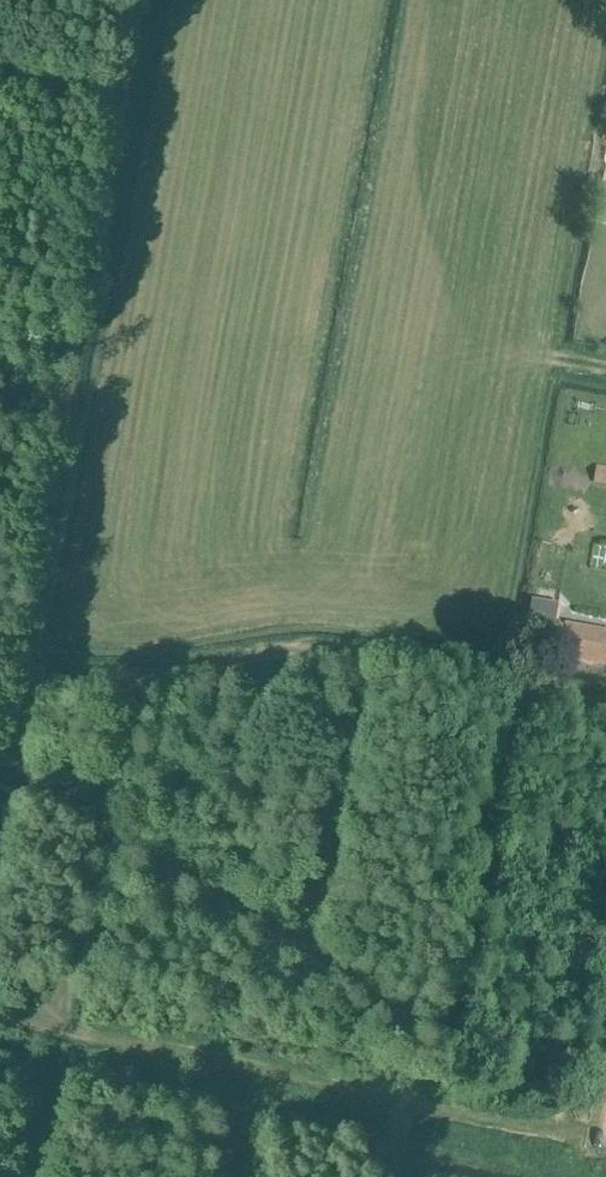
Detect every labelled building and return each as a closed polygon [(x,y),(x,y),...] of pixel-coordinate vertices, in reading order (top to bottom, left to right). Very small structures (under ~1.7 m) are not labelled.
[(564,622),(563,629),(547,626),(542,654),(605,666),(605,630),(564,622)]
